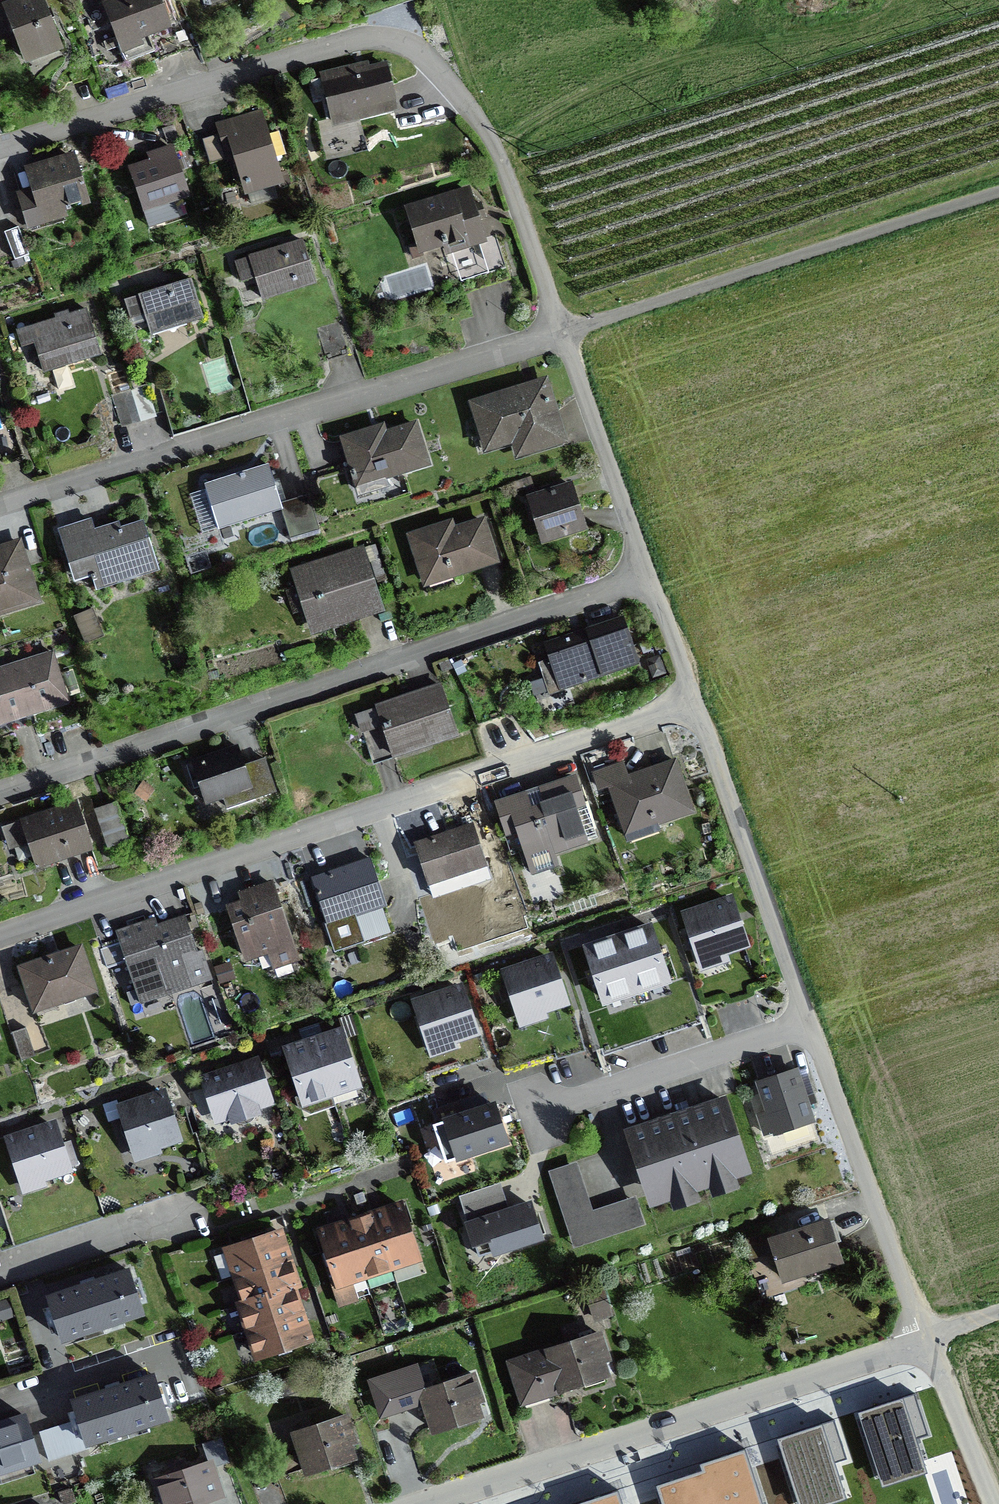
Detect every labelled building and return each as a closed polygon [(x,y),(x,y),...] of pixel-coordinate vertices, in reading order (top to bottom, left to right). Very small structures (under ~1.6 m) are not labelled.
[(4,10),(25,67),(63,52),(43,0),(13,0),(6,3),(4,0),(0,0),(0,11),(4,10)] [(121,56),(144,48),(142,42),(172,31),(170,27),(185,21),(178,0),(100,0),(121,56)] [(369,61),(319,73),(321,79),(311,82),(315,98),(325,96),(333,128),(398,112),(386,62),(370,66),(369,61)] [(269,135),(262,109),(214,123),(218,136),(202,140),(210,165),(226,160),(227,164),(234,162),(245,199),(249,198),(252,207),(278,200),(275,189),(291,185),(287,171),(281,172),(276,158),(286,155),(279,132),(269,135)] [(148,160),(128,167),(143,216),(190,201),(181,171),(193,167),(184,140),(179,142),(174,125),(162,128),(168,147),(146,153),(148,160)] [(74,153),(24,168),(30,190),(17,194),(29,232),(68,220),(65,210),(81,205),(83,209),(91,207),(74,153)] [(470,188),(404,208),(415,244),(407,246),(412,261),(424,257),(423,254),(443,248),(446,257),(487,244),(480,221),(486,219),(481,203),(476,205),(470,188)] [(31,261),(19,227),(4,232),(15,261),(12,262),(14,269),(25,265),(24,263),(31,261)] [(248,258),(234,262),(241,284),(255,280),(262,303),(317,287),(303,240),(247,256),(248,258)] [(187,279),(121,299),(126,317),(140,313),(147,333),(199,317),(187,279)] [(82,309),(13,329),(18,345),(31,341),(39,370),(95,354),(82,309)] [(334,327),(318,332),(325,356),(342,351),(334,327)] [(547,382),(471,404),(485,453),(516,444),(520,457),(565,443),(547,382)] [(145,388),(128,393),(137,421),(153,416),(145,388)] [(128,393),(112,398),(120,426),(137,421),(128,393)] [(379,424),(337,437),(351,486),(424,464),(411,422),(381,431),(379,424)] [(265,466),(203,484),(215,527),(278,509),(265,466)] [(584,528),(569,482),(524,497),(539,543),(584,528)] [(447,521),(407,534),(422,581),(491,558),(478,519),(450,528),(447,521)] [(85,520),(54,531),(71,580),(88,575),(93,590),(155,569),(138,520),(115,528),(113,522),(88,530),(85,520)] [(35,599),(15,540),(0,545),(0,611),(35,599)] [(359,548),(289,570),(308,629),(378,607),(359,548)] [(91,612),(74,618),(84,644),(101,637),(91,612)] [(620,615),(542,642),(548,658),(538,662),(549,693),(636,662),(620,615)] [(0,667),(0,721),(63,701),(48,652),(0,667)] [(437,684),(373,706),(389,755),(453,734),(437,684)] [(233,746),(188,761),(203,804),(222,798),(225,806),(273,791),(262,757),(240,765),(233,746)] [(620,765),(591,774),(597,790),(608,787),(624,838),(654,829),(652,821),(688,810),(673,762),(624,777),(620,765)] [(573,775),(494,801),(504,832),(516,828),(530,872),(551,866),(547,852),(584,840),(573,808),(582,805),(573,775)] [(73,801),(16,820),(32,868),(89,849),(73,801)] [(114,805),(95,812),(106,847),(126,840),(114,805)] [(470,823),(412,842),(425,883),(484,865),(470,823)] [(366,859),(309,877),(324,924),(381,907),(366,859)] [(238,899),(224,904),(244,960),(267,952),(272,967),(295,959),(266,880),(235,891),(238,899)] [(685,917),(700,960),(743,946),(736,925),(728,903),(685,917)] [(151,919),(113,931),(135,1001),(207,979),(197,949),(191,951),(181,917),(153,926),(151,919)] [(625,937),(617,940),(610,942),(586,950),(603,1003),(634,992),(666,982),(648,929),(625,937)] [(79,949),(19,969),(33,1011),(93,991),(79,949)] [(555,954),(504,971),(524,1031),(554,1021),(551,1013),(572,1005),(555,954)] [(458,982),(407,999),(428,1059),(458,1049),(455,1041),(476,1033),(458,982)] [(24,1032),(13,1035),(21,1060),(32,1056),(24,1032)] [(320,1039),(313,1041),(305,1044),(285,1050),(304,1106),(331,1097),(360,1088),(341,1032),(320,1039)] [(255,1059),(195,1077),(209,1123),(224,1118),(226,1126),(256,1117),(253,1108),(268,1103),(255,1059)] [(764,1136),(774,1133),(774,1134),(810,1122),(794,1074),(758,1086),(767,1114),(758,1117),(764,1136)] [(164,1094),(122,1108),(137,1158),(157,1152),(155,1145),(178,1137),(164,1094)] [(731,1129),(722,1103),(627,1134),(636,1161),(646,1157),(660,1200),(740,1174),(726,1131),(731,1129)] [(460,1163),(512,1146),(500,1107),(448,1124),(460,1163)] [(53,1126),(10,1141),(27,1190),(43,1185),(40,1178),(67,1169),(53,1126)] [(340,1225),(319,1232),(337,1289),(365,1280),(393,1271),(420,1261),(401,1205),(380,1212),(374,1214),(353,1221),(346,1223),(340,1225)] [(529,1206),(469,1226),(480,1259),(540,1238),(529,1206)] [(567,1230),(593,1221),(589,1208),(562,1216),(567,1230)] [(827,1217),(765,1238),(780,1282),(842,1261),(827,1217)] [(237,1306),(246,1333),(255,1360),(311,1341),(303,1319),(302,1314),(299,1308),(293,1288),(299,1286),(292,1265),(290,1260),(288,1253),(281,1233),(224,1252),(233,1279),(242,1305),(237,1306)] [(123,1269),(40,1296),(54,1342),(137,1315),(123,1269)] [(596,1283),(584,1286),(594,1318),(606,1315),(596,1283)] [(595,1334),(505,1364),(519,1405),(609,1376),(595,1334)] [(150,1375),(67,1400),(80,1444),(163,1420),(150,1375)] [(414,1390),(428,1434),(477,1419),(474,1408),(483,1405),(475,1380),(465,1383),(462,1375),(414,1390)] [(889,1409),(860,1418),(878,1474),(901,1467),(903,1473),(926,1466),(917,1439),(929,1435),(915,1393),(886,1403),(889,1409)] [(345,1415),(286,1433),(300,1476),(350,1461),(346,1447),(354,1444),(345,1415)] [(0,1423),(0,1471),(33,1461),(20,1417),(0,1423)] [(810,1435),(780,1445),(798,1500),(820,1493),(822,1500),(845,1492),(835,1462),(847,1459),(834,1419),(807,1428),(810,1435)] [(658,1491),(662,1503),(763,1503),(745,1449),(721,1456),(723,1463),(670,1480),(673,1487),(658,1491)] [(148,1481),(155,1503),(199,1503),(221,1497),(209,1462),(148,1481)] [(618,1490),(595,1498),(597,1503),(596,1503),(623,1503),(618,1490)]
